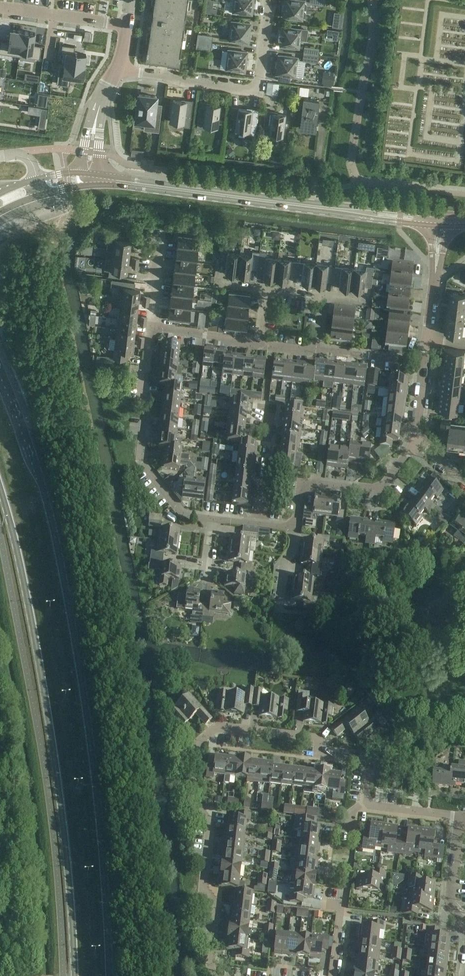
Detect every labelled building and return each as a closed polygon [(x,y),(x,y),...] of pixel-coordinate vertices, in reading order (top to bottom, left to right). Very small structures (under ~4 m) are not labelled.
[(185,20),(188,0),(154,0),(153,13),(154,13),(153,23),(151,23),(146,60),(178,64),(185,20)] [(255,2),(253,2),(253,0),(234,0),(233,11),(251,14),(252,7),(255,8),(255,2)] [(307,5),(304,2),(304,1),(297,0),(285,0),(285,5),(282,5),(281,10),(284,10),(283,17),(302,19),(302,18),(304,18),(305,17),(306,12),(304,11),(304,10),(306,9),(307,5)] [(251,36),(252,31),(249,30),(250,24),(231,21),(229,40),(248,42),(249,36),(251,36)] [(279,33),(278,39),(281,39),(280,46),(298,48),(299,40),(307,41),(308,30),(301,29),(282,27),(281,34),(279,33)] [(0,45),(0,52),(18,55),(21,30),(10,29),(8,41),(1,40),(0,45)] [(21,30),(18,55),(39,59),(41,47),(33,45),(35,32),(21,30)] [(210,49),(212,36),(198,34),(196,47),(210,49)] [(62,45),(59,63),(84,67),(86,54),(74,52),(75,47),(62,45)] [(317,62),(318,49),(304,47),(302,60),(317,62)] [(248,64),(249,59),(246,59),(247,52),(228,50),(226,68),(244,71),(245,64),(248,64)] [(295,76),(297,58),(278,56),(278,62),(275,62),(274,67),(277,67),(276,74),(279,74),(278,80),(288,82),(289,76),(295,76)] [(59,63),(56,83),(69,85),(71,77),(82,79),(84,67),(59,63)] [(334,72),(323,71),(322,83),(333,84),(334,72)] [(154,108),(156,96),(139,94),(137,104),(136,104),(135,111),(137,111),(136,120),(152,122),(151,131),(158,132),(161,109),(154,108)] [(315,130),(319,100),(304,98),(300,128),(307,129),(308,131),(312,131),(313,130),(315,130)] [(191,102),(172,99),(169,122),(182,124),(182,126),(189,127),(193,101),(191,100),(191,102)] [(217,128),(220,105),(201,103),(201,101),(200,101),(196,128),(204,129),(204,126),(217,128)] [(40,108),(37,127),(44,128),(47,109),(40,108)] [(235,133),(235,137),(251,139),(251,135),(255,136),(258,109),(257,109),(257,110),(253,110),(238,108),(235,131),(235,133)] [(282,137),(285,114),(266,112),(266,110),(265,110),(262,137),(269,137),(270,135),(282,137)] [(143,157),(144,150),(131,149),(130,155),(143,157)] [(113,220),(116,221),(123,219),(120,212),(111,216),(113,220)] [(280,232),(272,231),(271,239),(279,240),(280,232)] [(177,247),(198,250),(198,249),(203,249),(205,240),(199,239),(199,237),(178,235),(177,247)] [(111,249),(129,251),(130,241),(125,240),(113,239),(112,239),(108,238),(107,249),(111,249)] [(389,248),(377,246),(376,257),(386,258),(388,258),(388,256),(389,248)] [(196,262),(198,250),(177,247),(175,259),(196,262)] [(128,262),(129,251),(111,249),(110,260),(128,262)] [(257,269),(259,252),(252,251),(251,256),(239,254),(237,275),(249,277),(250,269),(257,269)] [(275,280),(278,259),(266,257),(266,253),(259,252),(257,269),(263,270),(262,278),(275,280)] [(237,275),(239,254),(227,253),(224,274),(237,275)] [(408,258),(388,256),(388,258),(388,261),(392,261),(391,269),(412,272),(413,264),(407,263),(408,258)] [(128,262),(110,260),(105,259),(104,270),(110,270),(109,276),(120,277),(121,272),(126,272),(128,262)] [(195,274),(196,262),(175,259),(174,271),(195,274)] [(295,276),(297,261),(290,261),(290,260),(278,259),(275,280),(288,281),(288,276),(295,276)] [(313,285),(316,264),(297,261),(295,276),(301,277),(301,283),(313,285)] [(333,282),(334,266),(328,265),(316,264),(313,285),(325,286),(326,281),(333,282)] [(351,289),(354,268),(341,267),(334,266),(333,282),(339,283),(338,288),(351,289)] [(354,268),(351,289),(363,291),(364,286),(371,287),(371,283),(372,277),(373,267),(366,266),(365,270),(354,268)] [(411,285),(412,272),(391,269),(389,283),(411,285)] [(193,286),(195,274),(174,271),(172,283),(193,286)] [(192,298),(193,286),(172,283),(171,295),(192,298)] [(409,299),(411,285),(389,283),(388,296),(409,299)] [(120,298),(138,300),(140,289),(122,287),(120,298)] [(205,292),(204,299),(211,300),(212,294),(212,293),(205,292)] [(227,304),(248,307),(249,295),(228,292),(227,304)] [(464,304),(464,294),(449,292),(448,302),(464,304)] [(190,310),(192,298),(171,295),(169,307),(190,310)] [(408,312),(409,299),(388,296),(386,310),(389,311),(389,310),(407,312),(408,312)] [(137,310),(138,300),(120,298),(119,308),(137,310)] [(464,314),(464,304),(448,302),(447,313),(464,315),(464,314)] [(246,319),(248,307),(227,304),(225,316),(246,319)] [(333,318),(354,320),(356,308),(335,305),(333,318)] [(189,322),(190,310),(169,307),(168,319),(189,322)] [(136,320),(137,310),(119,308),(118,318),(136,320)] [(410,312),(408,312),(407,312),(389,310),(389,311),(387,324),(408,326),(410,312)] [(464,325),(464,315),(447,313),(446,323),(464,325)] [(245,331),(246,319),(225,316),(224,324),(218,325),(218,331),(226,332),(226,329),(245,331)] [(135,330),(136,320),(118,318),(117,328),(135,330)] [(352,332),(354,320),(333,318),(332,330),(352,332)] [(462,336),(464,325),(446,323),(444,333),(462,336)] [(407,340),(408,326),(387,324),(386,337),(407,340)] [(133,340),(135,330),(117,328),(115,338),(133,340)] [(351,345),(352,332),(332,330),(330,342),(351,345)] [(406,349),(407,340),(386,337),(385,346),(388,347),(388,351),(402,353),(402,348),(406,349)] [(132,351),(133,340),(115,338),(114,349),(113,356),(113,358),(114,358),(126,359),(127,350),(132,351)] [(161,354),(179,356),(180,346),(162,343),(161,354)] [(464,362),(464,351),(443,348),(442,354),(446,354),(445,360),(464,362)] [(212,369),(215,350),(204,349),(202,367),(208,368),(208,371),(212,371),(212,369)] [(224,356),(225,356),(225,351),(215,350),(212,369),(222,370),(223,370),(224,356)] [(96,360),(114,362),(114,358),(113,358),(113,356),(97,354),(96,360)] [(178,366),(179,356),(161,354),(159,364),(178,366)] [(235,358),(225,356),(224,356),(223,370),(222,370),(221,375),(233,376),(235,358)] [(243,377),(245,359),(235,358),(233,376),(243,377)] [(253,379),(255,360),(245,359),(243,377),(253,379)] [(255,360),(253,379),(263,380),(265,361),(255,360)] [(462,372),(464,362),(445,360),(444,365),(440,365),(440,369),(462,372)] [(282,382),(284,364),(273,362),(271,381),(282,382)] [(323,382),(325,364),(315,363),(314,367),(315,368),(313,381),(323,382)] [(182,367),(178,366),(159,364),(158,374),(176,377),(181,377),(182,367)] [(292,383),(294,365),(284,364),(282,382),(292,383)] [(333,384),(335,365),(325,364),(323,382),(333,384)] [(302,385),(304,366),(294,365),(292,383),(302,385)] [(343,385),(346,367),(335,365),(333,384),(343,385)] [(315,368),(314,367),(304,366),(302,385),(313,386),(313,381),(315,368)] [(354,386),(356,368),(346,367),(343,385),(354,386)] [(356,368),(354,386),(364,387),(366,369),(356,368)] [(461,382),(462,372),(440,369),(439,374),(443,374),(443,380),(461,382)] [(378,387),(379,371),(369,370),(367,386),(378,387)] [(388,388),(407,391),(408,380),(397,379),(398,373),(391,372),(390,378),(388,388)] [(175,387),(176,377),(158,374),(157,385),(164,386),(164,385),(175,387)] [(460,392),(461,382),(443,380),(442,385),(438,385),(438,389),(460,392)] [(182,388),(175,387),(164,385),(164,386),(162,396),(181,398),(182,388)] [(209,394),(210,387),(199,386),(199,393),(209,394)] [(405,401),(407,391),(388,388),(388,391),(384,391),(383,398),(405,401)] [(459,402),(460,392),(438,389),(437,394),(441,394),(440,400),(459,402)] [(250,399),(251,392),(244,391),(244,390),(240,390),(240,397),(242,397),(250,399)] [(180,409),(181,398),(162,396),(161,406),(180,409)] [(404,411),(405,401),(383,398),(382,408),(404,411)] [(228,410),(247,412),(248,402),(230,399),(228,410)] [(457,413),(459,402),(440,400),(439,405),(436,405),(435,410),(457,413)] [(178,419),(180,409),(161,406),(160,417),(178,419)] [(284,417),(303,419),(304,409),(285,406),(284,417)] [(403,422),(404,411),(382,408),(380,419),(400,421),(403,422)] [(245,422),(247,412),(228,410),(227,420),(245,422)] [(322,422),(328,422),(330,412),(323,411),(318,410),(318,412),(323,413),(322,422)] [(342,420),(343,413),(333,412),(332,419),(342,420)] [(177,429),(178,419),(160,417),(159,427),(177,429)] [(301,429),(303,419),(284,417),(283,427),(301,429)] [(399,431),(400,421),(380,419),(380,420),(377,419),(376,427),(381,428),(381,429),(399,431)] [(244,433),(245,422),(227,420),(226,431),(244,433)] [(451,425),(451,422),(441,421),(441,426),(443,427),(442,435),(442,438),(448,439),(447,448),(464,450),(464,427),(451,425)] [(176,439),(177,429),(159,427),(157,437),(176,439)] [(300,440),(301,429),(283,427),(282,437),(300,440)] [(365,437),(372,432),(368,427),(361,433),(365,437)] [(398,442),(399,431),(381,429),(379,445),(391,447),(392,441),(398,442)] [(243,443),(244,433),(226,431),(224,441),(227,441),(239,443),(243,443)] [(175,449),(176,439),(157,437),(156,447),(166,449),(166,447),(175,449)] [(299,450),(300,440),(282,437),(280,448),(296,450),(299,450)] [(349,445),(329,442),(326,467),(347,469),(348,462),(347,462),(349,445)] [(255,444),(243,443),(239,443),(237,453),(253,455),(255,444)] [(347,462),(348,462),(368,465),(370,447),(349,444),(349,445),(347,462)] [(182,450),(175,449),(166,447),(166,449),(164,458),(188,461),(189,456),(181,455),(182,450)] [(295,460),(296,450),(280,448),(279,458),(295,460)] [(252,465),(253,455),(237,453),(236,463),(252,465)] [(186,466),(188,469),(193,465),(190,461),(188,461),(164,458),(163,469),(179,471),(180,466),(186,466)] [(294,470),(295,460),(279,458),(278,468),(294,470)] [(251,476),(252,465),(236,463),(235,474),(251,476)] [(190,477),(189,480),(184,480),(182,491),(181,498),(193,499),(195,481),(196,470),(193,465),(188,469),(184,472),(188,477),(190,477)] [(432,473),(430,477),(435,481),(437,482),(440,479),(438,477),(433,473),(432,473)] [(250,486),(251,476),(235,474),(234,484),(250,486)] [(416,498),(432,510),(435,507),(430,503),(434,497),(437,499),(443,491),(426,478),(419,488),(422,490),(416,498)] [(195,481),(193,499),(203,501),(205,482),(195,481)] [(248,496),(250,486),(234,484),(232,494),(248,496)] [(247,506),(248,496),(232,494),(231,504),(247,506)] [(325,516),(327,496),(315,495),(314,508),(304,506),(303,519),(313,521),(313,514),(325,516)] [(327,496),(325,516),(336,517),(336,523),(342,524),(344,511),(338,510),(339,498),(327,496)] [(429,514),(432,510),(416,498),(410,507),(407,505),(400,514),(416,527),(422,518),(420,516),(424,510),(429,514)] [(463,505),(451,521),(458,526),(453,533),(464,541),(464,540),(464,506),(463,505)] [(444,511),(440,516),(446,521),(451,515),(444,511)] [(157,540),(178,543),(179,531),(160,529),(162,516),(149,514),(148,521),(149,521),(148,527),(159,528),(157,540)] [(369,545),(372,524),(361,523),(362,520),(350,518),(348,539),(358,540),(358,537),(365,538),(364,544),(369,545)] [(372,524),(369,545),(374,545),(375,539),(382,540),(382,543),(392,544),(393,540),(395,540),(396,539),(398,538),(399,536),(400,531),(393,530),(394,524),(383,522),(382,525),(372,524)] [(445,533),(440,530),(436,535),(440,539),(445,533)] [(230,549),(249,552),(251,540),(257,541),(258,534),(245,532),(244,539),(231,537),(230,549)] [(302,552),(321,554),(323,543),(329,544),(330,537),(317,535),(316,541),(303,540),(302,552)] [(176,555),(178,543),(157,540),(156,552),(150,551),(149,564),(155,565),(154,570),(160,571),(161,565),(162,565),(163,553),(176,555)] [(248,563),(249,552),(230,549),(228,561),(241,563),(240,569),(253,570),(254,564),(248,563)] [(320,566),(321,554),(302,552),(300,564),(302,564),(301,570),(326,573),(326,567),(320,566)] [(181,568),(162,565),(161,565),(160,571),(158,586),(167,587),(168,579),(179,580),(181,568)] [(253,577),(253,570),(240,569),(240,575),(227,573),(225,586),(235,587),(234,594),(244,595),(246,580),(252,581),(253,577)] [(294,575),(292,587),(312,590),(313,578),(325,580),(326,573),(313,572),(312,578),(294,575)] [(311,597),(312,590),(292,587),(291,600),(304,601),(303,607),(316,609),(317,598),(311,597)] [(202,617),(204,605),(198,604),(199,591),(187,590),(185,610),(192,611),(191,616),(202,617)] [(204,605),(202,617),(210,618),(213,619),(214,613),(229,615),(231,604),(222,603),(224,594),(211,592),(210,605),(204,605)] [(178,595),(177,606),(185,607),(186,601),(186,595),(178,595)] [(158,620),(154,623),(160,632),(165,629),(158,620)] [(252,706),(254,690),(245,688),(244,695),(218,691),(217,703),(221,703),(220,712),(243,714),(244,705),(252,706)] [(254,690),(252,706),(259,707),(258,716),(282,719),(283,711),(284,699),(262,697),(263,691),(254,690)] [(308,697),(309,692),(298,691),(298,695),(297,695),(295,712),(303,713),(302,722),(326,725),(327,716),(331,717),(332,705),(306,702),(307,697),(308,697)] [(211,719),(188,694),(171,710),(184,724),(195,714),(205,725),(211,719)] [(379,708),(375,712),(379,716),(383,712),(379,708)] [(375,731),(372,727),(357,709),(331,729),(336,736),(348,728),(357,739),(364,734),(366,737),(375,731)] [(443,753),(446,758),(451,754),(448,749),(443,753)] [(214,775),(224,777),(226,759),(214,757),(214,765),(208,764),(206,778),(213,779),(214,775)] [(229,777),(236,778),(238,760),(226,759),(224,777),(223,783),(229,784),(229,777)] [(236,778),(246,780),(247,780),(249,764),(250,764),(250,762),(238,760),(236,778)] [(462,785),(464,762),(459,761),(458,768),(452,768),(451,773),(447,773),(445,786),(455,787),(456,784),(462,785)] [(246,782),(258,783),(260,766),(250,764),(249,764),(247,780),(246,780),(246,782)] [(268,785),(270,785),(272,767),(260,766),(258,783),(268,785)] [(445,786),(447,773),(442,772),(443,767),(435,766),(433,784),(445,786)] [(270,785),(281,786),(283,768),(272,767),(270,785)] [(281,786),(292,788),(294,770),(283,768),(281,786)] [(292,788),(304,789),(306,771),(294,770),(292,788)] [(304,789),(315,790),(317,773),(306,771),(304,789)] [(343,797),(345,783),(339,783),(340,773),(329,772),(328,774),(326,792),(336,793),(336,797),(343,797)] [(315,790),(326,792),(328,774),(317,773),(315,790)] [(225,829),(245,832),(246,821),(250,822),(251,814),(234,812),(234,819),(226,818),(225,829)] [(293,830),(300,831),(299,839),(320,841),(321,829),(315,829),(316,819),(295,817),(293,830)] [(381,849),(384,825),(371,823),(369,837),(363,837),(361,850),(374,852),(375,849),(381,849)] [(399,855),(401,841),(395,840),(397,826),(384,825),(381,849),(386,850),(386,853),(399,855)] [(418,854),(421,829),(408,827),(406,842),(401,841),(399,855),(411,857),(412,853),(418,854)] [(244,843),(245,832),(225,829),(223,841),(244,843)] [(421,829),(418,854),(424,855),(423,858),(436,860),(438,846),(432,845),(434,831),(421,829)] [(271,847),(281,848),(281,842),(281,839),(273,838),(273,841),(272,841),(271,847)] [(298,850),(318,852),(320,841),(299,839),(298,849),(298,850)] [(242,855),(244,843),(223,841),(222,852),(242,855)] [(290,860),(294,861),(315,863),(316,853),(318,853),(318,852),(298,850),(298,849),(296,849),(295,851),(291,850),(290,860)] [(246,855),(242,855),(222,852),(221,864),(241,866),(242,860),(245,861),(246,855)] [(313,874),(315,863),(294,861),(293,872),(316,875),(316,874),(313,874)] [(240,878),(241,866),(221,864),(219,875),(240,878)] [(314,886),(316,875),(293,872),(293,873),(291,873),(290,884),(294,884),(314,886)] [(385,886),(386,874),(372,872),(371,877),(357,876),(356,889),(380,892),(381,886),(385,886)] [(404,876),(393,874),(391,885),(397,886),(403,881),(404,876)] [(239,883),(240,878),(219,875),(218,887),(242,890),(243,884),(239,883)] [(410,895),(433,898),(435,885),(421,883),(421,877),(409,876),(407,888),(410,888),(410,895)] [(268,882),(267,893),(275,893),(276,883),(268,882)] [(314,886),(294,884),(292,895),(290,894),(289,902),(302,903),(303,897),(313,898),(314,886)] [(231,903),(251,905),(253,894),(232,891),(231,903)] [(432,912),(433,898),(410,895),(409,902),(405,901),(404,914),(417,915),(418,910),(432,912)] [(254,906),(251,905),(231,903),(229,914),(250,917),(253,917),(253,916),(254,916),(255,908),(254,908),(254,906)] [(248,929),(250,917),(229,914),(228,926),(248,929)] [(377,941),(377,940),(379,929),(382,930),(383,923),(370,922),(370,928),(360,927),(358,939),(361,939),(377,941)] [(247,940),(248,929),(228,926),(227,938),(247,940)] [(429,936),(428,947),(446,949),(447,937),(438,936),(439,931),(427,930),(427,935),(429,936)] [(285,952),(287,935),(276,934),(273,953),(282,954),(282,952),(285,952)] [(296,956),(299,936),(298,936),(298,937),(287,935),(285,952),(288,952),(288,955),(296,956)] [(308,957),(310,938),(299,936),(296,956),(308,957)] [(310,938),(308,957),(320,959),(321,949),(327,949),(328,937),(322,936),(321,939),(310,938)] [(246,950),(247,940),(227,938),(225,949),(235,950),(234,956),(249,958),(249,951),(246,950)] [(380,940),(377,940),(377,941),(361,939),(360,950),(379,953),(380,940)] [(427,953),(426,958),(444,960),(446,949),(428,947),(423,946),(423,952),(427,953)] [(377,964),(379,953),(360,950),(358,962),(377,964)] [(426,958),(425,970),(443,972),(444,960),(426,958)] [(376,975),(377,964),(358,962),(357,972),(357,973),(374,975),(376,975)] [(399,972),(398,972),(399,966),(392,965),(392,971),(390,971),(389,975),(398,975),(399,972)]
